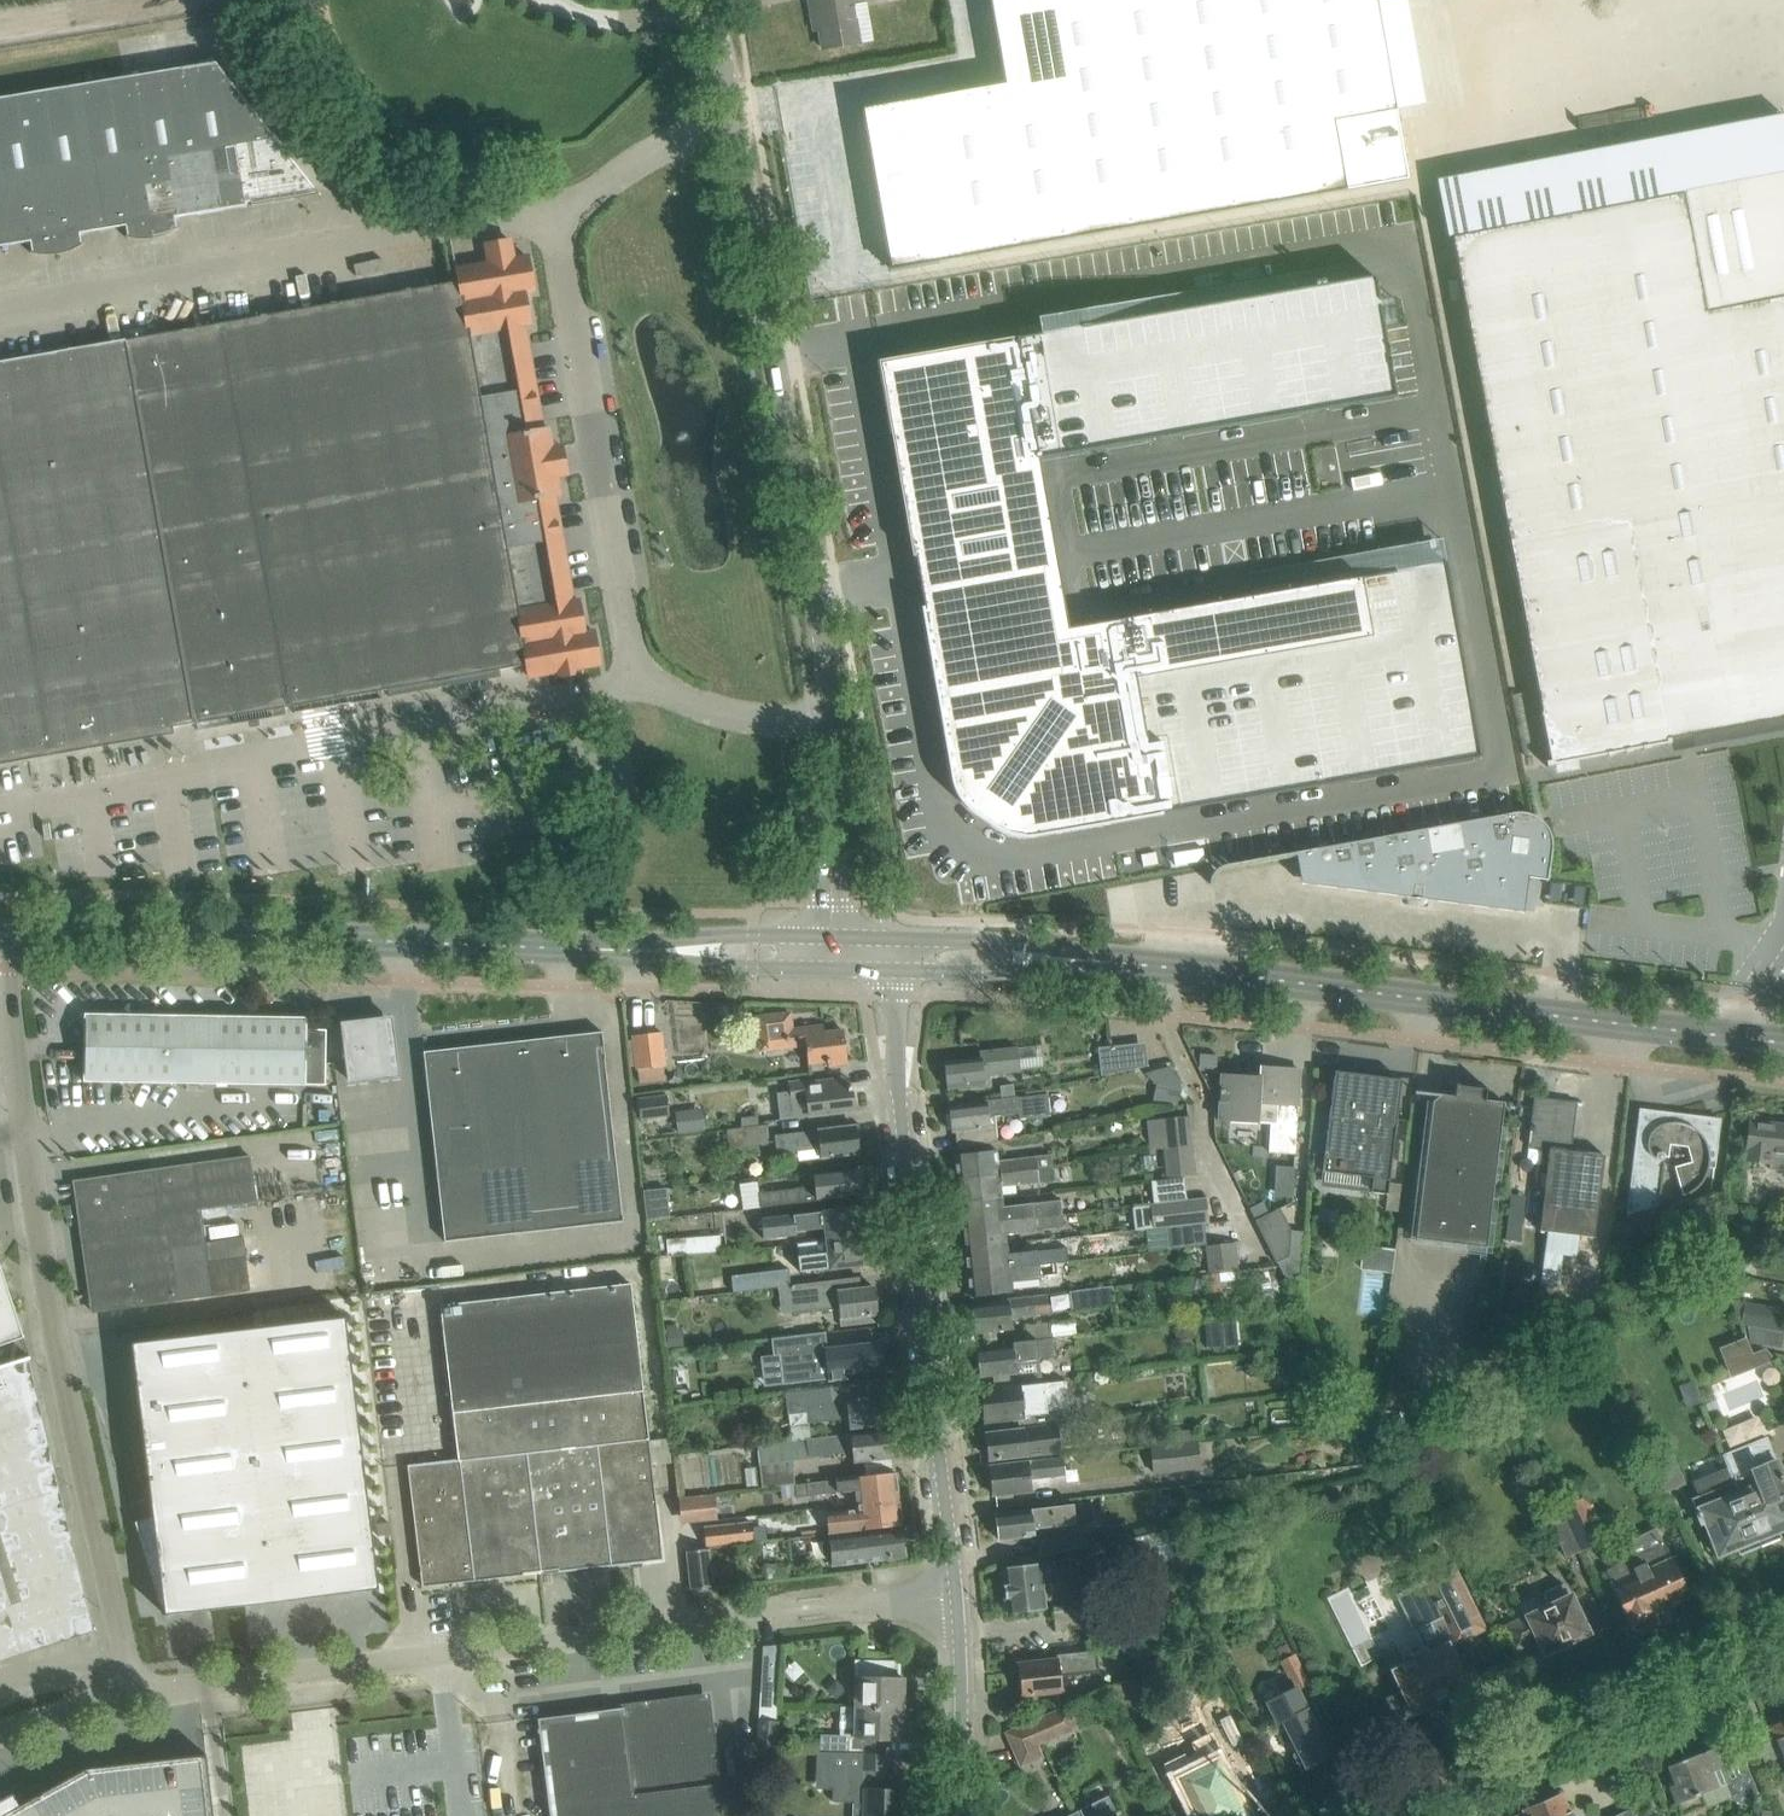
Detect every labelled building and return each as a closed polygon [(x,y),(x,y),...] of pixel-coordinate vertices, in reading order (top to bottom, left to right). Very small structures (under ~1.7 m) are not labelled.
[(812,19),(818,18),(823,49),(859,43),(852,3),(851,0),(809,0),(812,19)] [(860,107),(864,132),(863,132),(887,272),(938,263),(938,261),(1408,178),(1376,0),(988,0),(1003,82),(860,107)] [(1401,74),(1760,13),(1758,0),(1388,0),(1401,74)] [(215,63),(174,70),(198,214),(294,198),(303,175),(276,140),(274,142),(271,140),(273,137),(215,63)] [(174,70),(126,77),(152,237),(169,234),(174,232),(178,229),(177,227),(176,228),(174,218),(198,214),(174,70)] [(126,77),(79,85),(102,230),(126,226),(127,236),(126,236),(125,237),(136,239),(152,237),(126,77)] [(79,85),(31,93),(57,252),(74,250),(78,248),(83,244),(82,243),(81,244),(79,234),(102,230),(79,85)] [(0,98),(0,202),(7,246),(30,242),(32,251),(31,251),(30,253),(41,255),(57,252),(31,93),(0,98)] [(1417,180),(1465,171),(1460,150),(1451,151),(1448,133),(1409,141),(1417,180)] [(1545,730),(1550,761),(1555,764),(1557,763),(1562,767),(1572,765),(1576,760),(1668,742),(1667,739),(1783,717),(1783,297),(1706,312),(1683,193),(1452,237),(1545,730)] [(459,281),(317,306),(384,690),(526,665),(528,677),(556,672),(557,676),(581,672),(581,667),(599,664),(593,631),(584,632),(578,600),(564,603),(546,497),(560,495),(548,429),(534,432),(516,326),(529,324),(524,291),(533,290),(527,257),(513,259),(510,240),(486,245),(489,263),(457,269),(459,281)] [(1041,334),(881,362),(914,554),(915,554),(924,610),(953,780),(955,788),(958,794),(962,800),(967,806),(973,810),(997,827),(996,828),(1006,833),(1006,832),(1010,834),(1017,835),(1024,836),(1032,835),(1159,813),(1149,756),(1470,700),(1446,563),(1445,563),(1253,596),(1068,629),(1061,586),(1039,459),(1396,397),(1383,327),(1379,300),(1375,276),(1350,281),(1041,334)] [(317,306),(125,340),(197,723),(384,690),(317,306)] [(125,340),(0,362),(0,658),(8,657),(25,755),(29,754),(29,753),(94,741),(94,743),(101,742),(101,740),(165,729),(165,730),(173,729),(172,727),(193,723),(125,340)] [(21,754),(22,756),(25,755),(8,657),(0,658),(0,758),(21,754)] [(1426,829),(1417,898),(1427,900),(1428,896),(1520,908),(1525,873),(1546,875),(1546,879),(1548,879),(1552,850),(1552,847),(1552,844),(1552,841),(1551,838),(1551,835),(1549,833),(1548,830),(1547,827),(1545,825),(1543,823),(1541,821),(1539,819),(1536,817),(1534,816),(1531,815),(1528,814),(1525,813),(1522,812),(1519,812),(1516,812),(1513,813),(1426,829)] [(1417,898),(1426,829),(1296,852),(1298,863),(1301,862),(1305,880),(1407,893),(1406,897),(1417,898)] [(389,1010),(341,1016),(348,1073),(396,1067),(389,1010)] [(756,1017),(759,1041),(760,1050),(805,1045),(808,1064),(828,1061),(828,1066),(847,1064),(843,1030),(824,1032),(823,1025),(792,1029),(790,1013),(756,1017)] [(83,1081),(305,1085),(324,1085),(325,1027),(306,1027),(306,1017),(84,1014),(83,1081)] [(663,1065),(665,1065),(661,1031),(631,1035),(632,1039),(628,1040),(631,1065),(635,1065),(635,1068),(638,1067),(640,1082),(665,1080),(663,1065)] [(601,1032),(424,1052),(445,1239),(622,1220),(601,1032)] [(1132,1045),(1098,1048),(1101,1075),(1134,1069),(1132,1045)] [(945,1062),(947,1088),(984,1084),(982,1073),(1019,1070),(1016,1049),(980,1053),(981,1058),(945,1062)] [(1158,1099),(1182,1093),(1174,1063),(1150,1069),(1158,1099)] [(1221,1074),(1220,1098),(1219,1121),(1259,1123),(1259,1122),(1271,1123),(1269,1152),(1295,1153),(1300,1070),(1261,1067),(1260,1076),(1221,1074)] [(1386,1077),(1335,1070),(1324,1159),(1340,1161),(1338,1174),(1374,1178),(1372,1193),(1388,1195),(1397,1116),(1381,1114),(1386,1077)] [(776,1091),(780,1120),(853,1111),(851,1086),(848,1086),(847,1077),(807,1082),(806,1080),(789,1082),(790,1090),(776,1091)] [(1001,1086),(1002,1100),(1015,1098),(1013,1084),(1001,1086)] [(1432,1102),(1427,1139),(1415,1239),(1487,1248),(1501,1126),(1504,1102),(1486,1099),(1478,1089),(1464,1088),(1454,1095),(1441,1094),(1432,1102)] [(638,1097),(640,1118),(669,1115),(667,1094),(638,1097)] [(950,1106),(949,1106),(952,1131),(955,1131),(957,1149),(997,1141),(994,1116),(1018,1114),(1019,1119),(1050,1116),(1047,1095),(1015,1098),(1002,1100),(975,1103),(950,1106)] [(1534,1096),(1531,1120),(1528,1147),(1549,1149),(1546,1175),(1583,1179),(1586,1152),(1571,1150),(1577,1102),(1534,1096)] [(688,1110),(674,1112),(677,1133),(704,1130),(702,1114),(688,1116),(688,1110)] [(1638,1120),(1632,1165),(1643,1209),(1659,1204),(1667,1143),(1688,1145),(1693,1162),(1676,1167),(1684,1195),(1698,1187),(1709,1168),(1715,1169),(1718,1144),(1709,1117),(1666,1112),(1638,1120)] [(1162,1146),(1163,1152),(1192,1149),(1189,1119),(1159,1122),(1162,1146)] [(1749,1122),(1745,1160),(1770,1164),(1769,1168),(1783,1170),(1783,1125),(1749,1122)] [(765,1126),(726,1130),(728,1146),(769,1142),(767,1124),(765,1124),(765,1126)] [(858,1152),(855,1126),(775,1135),(777,1153),(818,1148),(819,1157),(858,1152)] [(1253,1146),(1252,1156),(1262,1157),(1263,1146),(1253,1146)] [(1150,1179),(1151,1182),(1185,1178),(1185,1175),(1195,1174),(1192,1149),(1163,1152),(1166,1177),(1150,1179)] [(955,1154),(958,1179),(1053,1168),(1051,1153),(1032,1155),(1032,1160),(998,1164),(996,1150),(955,1154)] [(1583,1179),(1546,1175),(1540,1230),(1548,1231),(1542,1287),(1554,1289),(1558,1255),(1576,1256),(1578,1235),(1594,1237),(1605,1155),(1586,1152),(1583,1179)] [(1150,1155),(1140,1156),(1142,1167),(1151,1166),(1150,1155)] [(74,1182),(83,1246),(203,1229),(200,1207),(256,1199),(250,1157),(195,1165),(74,1182)] [(1053,1168),(958,1179),(960,1203),(1002,1198),(1001,1189),(1039,1184),(1039,1181),(1054,1179),(1053,1168)] [(860,1170),(836,1172),(814,1175),(816,1186),(758,1193),(760,1208),(863,1195),(860,1170)] [(1153,1202),(1150,1202),(1150,1206),(1208,1199),(1207,1195),(1187,1198),(1185,1178),(1151,1182),(1153,1202)] [(662,1189),(643,1191),(647,1221),(665,1219),(662,1189)] [(1002,1198),(960,1203),(963,1227),(1062,1215),(1061,1199),(1031,1202),(1030,1195),(1002,1198)] [(1208,1199),(1150,1206),(1153,1227),(1170,1225),(1171,1229),(1206,1225),(1205,1221),(1210,1221),(1208,1199)] [(1263,1200),(1250,1207),(1256,1218),(1269,1212),(1263,1200)] [(1292,1229),(1280,1206),(1269,1212),(1256,1218),(1277,1260),(1290,1254),(1292,1229)] [(825,1229),(826,1241),(868,1236),(864,1207),(760,1219),(762,1239),(796,1235),(796,1232),(825,1229)] [(1062,1215),(963,1227),(966,1250),(1008,1245),(1007,1232),(1034,1229),(1034,1228),(1063,1225),(1062,1215)] [(1206,1225),(1171,1229),(1173,1247),(1205,1243),(1205,1247),(1236,1243),(1235,1240),(1208,1243),(1206,1225)] [(203,1229),(83,1246),(92,1311),(212,1294),(208,1259),(245,1253),(242,1235),(205,1241),(203,1229)] [(1277,1260),(1274,1262),(1274,1263),(1284,1283),(1303,1273),(1305,1230),(1292,1229),(1290,1254),(1277,1260)] [(720,1250),(719,1233),(668,1237),(669,1254),(720,1250)] [(868,1236),(826,1241),(798,1244),(799,1255),(801,1271),(847,1266),(871,1263),(868,1236)] [(1236,1243),(1205,1247),(1208,1273),(1239,1269),(1236,1243)] [(1008,1245),(966,1250),(968,1274),(1057,1264),(1056,1250),(1009,1255),(1008,1245)] [(1392,1270),(1395,1248),(1381,1246),(1378,1268),(1392,1270)] [(1057,1264),(968,1274),(971,1297),(1014,1292),(1012,1280),(1040,1277),(1040,1276),(1058,1274),(1057,1264)] [(0,1265),(0,1346),(24,1338),(0,1265)] [(731,1275),(733,1291),(790,1284),(788,1268),(731,1275)] [(1274,1270),(1259,1273),(1265,1302),(1280,1299),(1274,1270)] [(1221,1273),(1207,1275),(1209,1290),(1223,1289),(1221,1273)] [(1191,1276),(1189,1286),(1201,1290),(1204,1279),(1191,1276)] [(859,1277),(835,1280),(790,1285),(794,1314),(839,1308),(840,1318),(877,1313),(874,1287),(861,1289),(859,1277)] [(408,1465),(420,1562),(422,1586),(540,1573),(527,1453),(597,1445),(648,1439),(643,1390),(631,1283),(440,1306),(453,1412),(458,1460),(408,1465)] [(1115,1305),(1113,1286),(1069,1291),(1071,1310),(1115,1305)] [(1011,1318),(1048,1314),(1046,1295),(1006,1299),(1006,1302),(972,1306),(975,1332),(993,1331),(999,1330),(1006,1329),(1012,1328),(1011,1318)] [(1733,1301),(1741,1325),(1783,1332),(1783,1309),(1745,1302),(1745,1303),(1733,1301)] [(347,1316),(131,1342),(150,1496),(131,1502),(160,1596),(164,1615),(380,1589),(347,1316)] [(1238,1319),(1204,1323),(1207,1346),(1241,1343),(1238,1319)] [(1075,1335),(1073,1322),(1050,1325),(1052,1337),(1056,1337),(1065,1336),(1075,1335)] [(665,1344),(681,1341),(679,1328),(674,1328),(673,1323),(662,1325),(665,1344)] [(999,1330),(993,1331),(994,1344),(1008,1342),(1006,1329),(999,1330)] [(1174,1335),(1179,1350),(1194,1345),(1189,1330),(1174,1335)] [(825,1332),(771,1338),(773,1355),(780,1355),(783,1384),(829,1378),(829,1380),(848,1378),(848,1372),(883,1368),(880,1342),(843,1346),(827,1348),(825,1332)] [(1011,1346),(976,1350),(980,1376),(993,1375),(994,1387),(1019,1384),(1016,1361),(1058,1356),(1056,1337),(1052,1337),(1051,1337),(1010,1342),(1011,1346)] [(1746,1337),(1721,1347),(1732,1377),(1775,1360),(1765,1349),(1753,1353),(1746,1337)] [(0,1367),(0,1660),(93,1630),(28,1358),(0,1367)] [(856,1384),(785,1392),(788,1414),(791,1441),(807,1439),(818,1437),(817,1428),(810,1429),(809,1422),(849,1418),(850,1427),(890,1423),(887,1395),(882,1396),(880,1381),(856,1384)] [(994,1389),(981,1390),(985,1420),(1025,1415),(1024,1404),(1062,1400),(1060,1382),(1019,1386),(1019,1384),(994,1387),(994,1389)] [(1035,1413),(1037,1426),(1066,1422),(1070,1421),(1069,1409),(1059,1410),(1035,1413)] [(1089,1422),(986,1433),(989,1459),(1059,1451),(1058,1444),(1091,1440),(1089,1422)] [(818,1437),(807,1439),(809,1456),(853,1451),(853,1453),(854,1463),(870,1461),(894,1458),(890,1429),(866,1432),(818,1437)] [(1783,1529),(1783,1490),(1782,1485),(1783,1484),(1783,1478),(1768,1437),(1724,1455),(1729,1466),(1760,1546),(1781,1538),(1779,1531),(1783,1529)] [(1150,1444),(1154,1472),(1202,1466),(1199,1438),(1150,1444)] [(648,1439),(597,1445),(611,1565),(662,1559),(648,1439)] [(597,1445),(527,1453),(540,1573),(611,1565),(597,1445)] [(1673,1453),(1651,1462),(1664,1492),(1686,1483),(1673,1453)] [(1063,1458),(1014,1463),(990,1466),(993,1494),(1032,1490),(1030,1480),(1066,1476),(1063,1458)] [(762,1486),(795,1483),(792,1459),(760,1463),(762,1486)] [(1690,1498),(1700,1523),(1704,1522),(1718,1556),(1737,1548),(1739,1555),(1760,1546),(1729,1466),(1692,1481),(1697,1495),(1690,1498)] [(895,1472),(812,1482),(794,1484),(796,1497),(814,1495),(855,1491),(856,1501),(898,1496),(895,1472)] [(1585,1495),(1558,1508),(1580,1551),(1606,1539),(1585,1495)] [(681,1515),(687,1524),(717,1521),(715,1499),(680,1502),(681,1515)] [(827,1513),(829,1523),(830,1534),(901,1525),(898,1501),(857,1506),(858,1509),(827,1513)] [(1073,1503),(1019,1510),(995,1513),(998,1539),(1035,1535),(1035,1530),(1076,1525),(1075,1520),(1094,1518),(1093,1502),(1073,1504),(1073,1503)] [(388,1521),(376,1523),(377,1536),(390,1534),(388,1521)] [(704,1526),(706,1546),(752,1541),(750,1521),(704,1526)] [(1606,1569),(1624,1609),(1634,1631),(1658,1620),(1658,1619),(1670,1614),(1667,1608),(1688,1598),(1663,1543),(1655,1527),(1626,1540),(1633,1557),(1606,1569)] [(827,1538),(829,1553),(830,1564),(905,1556),(902,1529),(827,1538)] [(1077,1545),(1074,1533),(1037,1541),(1040,1553),(1077,1545)] [(709,1548),(685,1551),(690,1589),(714,1586),(714,1584),(709,1585),(705,1550),(710,1550),(709,1548)] [(1026,1566),(1002,1569),(1007,1612),(1031,1609),(1045,1607),(1043,1589),(1043,1585),(1107,1569),(1104,1558),(1102,1550),(1041,1565),(1041,1564),(1026,1566)] [(1422,1577),(1443,1617),(1415,1630),(1424,1647),(1404,1657),(1407,1664),(1392,1671),(1402,1691),(1388,1698),(1399,1721),(1470,1686),(1449,1643),(1487,1623),(1453,1560),(1449,1562),(1442,1550),(1421,1561),(1428,1574),(1422,1577)] [(1548,1604),(1505,1625),(1516,1647),(1538,1636),(1545,1650),(1586,1631),(1563,1584),(1543,1593),(1548,1604)] [(1328,1596),(1352,1647),(1373,1637),(1349,1586),(1328,1596)] [(1080,1628),(1078,1609),(1054,1612),(1055,1630),(1080,1628)] [(761,1644),(760,1690),(776,1690),(779,1643),(761,1644)] [(1292,1686),(1265,1700),(1277,1725),(1283,1722),(1298,1752),(1293,1754),(1301,1769),(1331,1755),(1303,1699),(1301,1700),(1296,1690),(1310,1684),(1295,1654),(1293,1654),(1288,1643),(1278,1648),(1284,1660),(1280,1662),(1292,1686)] [(1022,1695),(1045,1692),(1062,1690),(1060,1676),(1098,1671),(1096,1650),(1056,1655),(1057,1659),(1018,1664),(1022,1695)] [(856,1707),(907,1709),(907,1694),(904,1694),(904,1678),(898,1678),(898,1664),(899,1664),(899,1662),(856,1661),(856,1707)] [(1137,1671),(1114,1683),(1102,1689),(1118,1722),(1131,1716),(1131,1717),(1153,1706),(1137,1671)] [(760,1690),(759,1718),(775,1718),(776,1690),(760,1690)] [(550,1815),(722,1815),(717,1782),(716,1783),(705,1698),(623,1709),(623,1707),(538,1718),(550,1815)] [(1066,1706),(1030,1722),(1041,1743),(1063,1734),(1059,1727),(1072,1721),(1066,1706)] [(820,1734),(819,1751),(873,1753),(874,1738),(902,1739),(903,1724),(906,1724),(907,1709),(856,1707),(841,1707),(840,1734),(820,1734)] [(759,1718),(758,1747),(778,1749),(780,1718),(775,1718),(759,1718)] [(1777,1748),(1783,1765),(1783,1719),(1768,1726),(1777,1748)] [(1041,1743),(1030,1722),(1005,1732),(1017,1759),(1042,1749),(1040,1744),(1041,1743)] [(1730,1796),(1751,1804),(1757,1791),(1739,1745),(1723,1752),(1724,1755),(1719,1757),(1715,1747),(1668,1766),(1676,1784),(1670,1786),(1681,1814),(1705,1804),(1701,1793),(1725,1783),(1730,1796)] [(819,1751),(816,1751),(815,1787),(821,1787),(834,1787),(834,1799),(848,1799),(848,1801),(862,1802),(862,1815),(904,1815),(904,1789),(884,1788),(885,1771),(885,1769),(873,1769),(873,1753),(819,1751)] [(0,1799),(0,1815),(213,1815),(206,1754),(87,1768),(20,1804),(14,1792),(0,1799)] [(1182,1804),(1188,1815),(1240,1815),(1245,1814),(1244,1812),(1256,1806),(1243,1780),(1232,1786),(1227,1776),(1214,1782),(1210,1775),(1185,1787),(1189,1794),(1187,1795),(1189,1800),(1182,1804)] [(1561,1794),(1523,1810),(1524,1812),(1515,1815),(1571,1815),(1561,1794)] [(1076,1812),(1078,1815),(1118,1815),(1108,1796),(1076,1812)]
